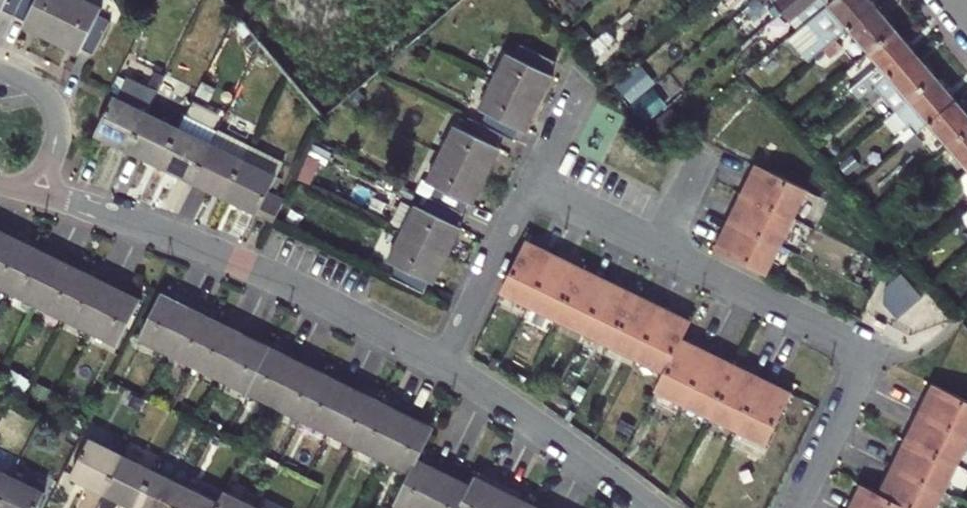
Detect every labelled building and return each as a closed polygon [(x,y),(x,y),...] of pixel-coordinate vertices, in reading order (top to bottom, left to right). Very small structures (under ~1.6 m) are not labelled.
[(13,15),(21,0),(0,0),(0,12),(1,9),(13,15)] [(13,15),(25,21),(23,25),(52,40),(72,0),(21,0),(13,15)] [(85,0),(72,0),(52,40),(79,53),(81,48),(94,54),(110,21),(98,15),(102,8),(85,0)] [(782,10),(725,57),(731,65),(780,24),(782,27),(813,0),(793,0),(782,10)] [(782,10),(793,0),(774,0),(782,10)] [(873,0),(832,0),(827,4),(803,25),(817,40),(807,49),(814,57),(825,48),(836,38),(847,28),(876,4),(873,0)] [(876,4),(847,28),(860,42),(868,52),(896,28),(876,4)] [(803,25),(794,33),(807,49),(817,40),(803,25)] [(847,28),(836,38),(843,45),(848,52),(860,42),(847,28)] [(916,50),(896,28),(868,52),(887,75),(916,50)] [(836,38),(825,48),(831,55),(843,45),(836,38)] [(507,52),(493,80),(539,102),(553,73),(548,71),(554,60),(520,44),(514,55),(507,52)] [(916,50),(887,75),(876,85),(864,95),(870,102),(882,92),(896,109),(936,74),(916,50)] [(634,99),(658,79),(644,63),(620,83),(634,99)] [(908,120),(917,132),(928,122),(956,98),(936,74),(896,109),(884,119),(895,132),(908,120)] [(857,87),(864,95),(876,85),(869,77),(857,87)] [(539,102),(493,80),(480,108),(486,111),(480,123),(501,134),(514,140),(520,128),(525,131),(539,102)] [(112,98),(95,133),(127,149),(145,114),(112,98)] [(928,122),(949,146),(966,130),(966,111),(956,98),(928,122)] [(178,129),(145,114),(127,149),(160,165),(178,129)] [(185,115),(178,129),(160,165),(192,181),(217,132),(185,115)] [(456,126),(442,154),(486,176),(499,148),(495,146),(501,134),(480,123),(468,117),(462,129),(456,126)] [(916,132),(923,140),(936,156),(949,146),(928,122),(917,132),(916,132)] [(217,132),(192,181),(225,197),(250,145),(218,129),(217,132)] [(949,146),(962,162),(966,168),(966,130),(949,146)] [(916,132),(904,143),(911,151),(923,140),(916,132)] [(283,162),(250,145),(225,197),(271,219),(283,197),(268,191),(283,162)] [(435,184),(429,196),(463,212),(469,200),(473,201),(486,176),(442,154),(429,181),(435,184)] [(966,171),(966,168),(962,162),(950,172),(956,180),(966,171)] [(740,195),(792,219),(807,189),(755,165),(740,195)] [(956,180),(963,187),(966,192),(966,171),(956,180)] [(934,186),(940,194),(944,191),(956,180),(950,172),(934,186)] [(950,198),(963,187),(956,180),(944,191),(950,198)] [(740,195),(727,222),(779,247),(792,219),(740,195)] [(417,204),(403,234),(447,255),(461,225),(457,223),(463,212),(429,196),(424,207),(417,204)] [(715,247),(767,273),(779,247),(727,222),(715,247)] [(9,292),(31,246),(20,240),(22,235),(6,228),(0,241),(0,288),(9,292)] [(395,265),(389,276),(423,293),(429,281),(433,283),(447,255),(403,234),(389,262),(395,265)] [(553,254),(526,241),(501,293),(528,306),(553,254)] [(37,306),(63,255),(43,245),(41,250),(31,246),(9,292),(37,306)] [(581,268),(553,254),(528,306),(556,320),(581,268)] [(78,262),(63,255),(37,306),(65,320),(88,273),(76,268),(78,262)] [(581,268),(556,320),(583,333),(608,281),(581,268)] [(88,273),(65,320),(93,333),(119,283),(101,274),(99,279),(88,273)] [(902,277),(888,288),(903,307),(918,295),(902,277)] [(635,294),(608,281),(583,333),(610,346),(635,294)] [(133,290),(119,283),(93,333),(119,346),(142,300),(130,295),(133,290)] [(138,338),(166,352),(191,302),(174,294),(172,298),(160,293),(138,338)] [(635,294),(610,346),(638,360),(663,308),(635,294)] [(193,366),(215,320),(205,315),(207,310),(191,302),(166,352),(193,366)] [(690,321),(663,308),(638,360),(664,373),(681,339),(690,321)] [(226,325),(215,320),(193,366),(220,379),(245,329),(228,321),(226,325)] [(245,329),(220,379),(247,392),(269,347),(258,341),(260,336),(245,329)] [(681,339),(664,373),(656,390),(683,403),(707,352),(681,339)] [(247,392),(274,406),(299,355),(283,348),(281,352),(269,347),(247,392)] [(734,364),(707,352),(683,403),(709,416),(734,364)] [(299,355),(274,406),(301,419),(324,374),(313,369),(316,363),(299,355)] [(734,364),(709,416),(737,429),(762,377),(734,364)] [(335,379),(324,374),(301,419),(328,432),(353,382),(338,374),(335,379)] [(791,391),(762,377),(737,429),(766,443),(791,391)] [(353,382),(328,432),(356,446),(379,400),(368,395),(370,390),(353,382)] [(936,386),(922,415),(966,437),(966,400),(936,386)] [(379,400),(356,446),(383,460),(408,409),(392,400),(390,406),(379,400)] [(410,473),(416,459),(432,427),(422,422),(424,417),(408,409),(383,460),(392,464),(410,473)] [(960,467),(966,452),(966,437),(922,415),(909,442),(960,467)] [(104,492),(122,456),(88,439),(70,475),(104,492)] [(947,494),(960,467),(909,442),(896,470),(947,494)] [(122,456),(104,492),(135,507),(153,471),(122,456)] [(445,468),(430,461),(428,466),(416,459),(410,473),(405,481),(394,504),(403,507),(425,507),(445,468)] [(405,481),(410,473),(392,464),(388,473),(405,481)] [(470,486),(459,481),(461,477),(445,468),(425,507),(459,507),(470,486)] [(9,474),(0,470),(0,492),(9,474)] [(883,496),(907,507),(940,507),(947,494),(896,470),(883,496)] [(153,471),(135,507),(137,507),(175,507),(186,487),(153,471)] [(9,474),(0,492),(0,507),(37,507),(45,492),(9,474)] [(504,484),(488,476),(485,481),(475,476),(470,486),(459,507),(493,507),(504,484)] [(529,502),(519,498),(521,493),(504,484),(493,507),(526,507),(529,502)] [(175,507),(216,507),(218,503),(186,487),(175,507)] [(883,496),(864,487),(854,507),(907,507),(883,496)] [(255,507),(224,492),(218,503),(216,507),(255,507)]
